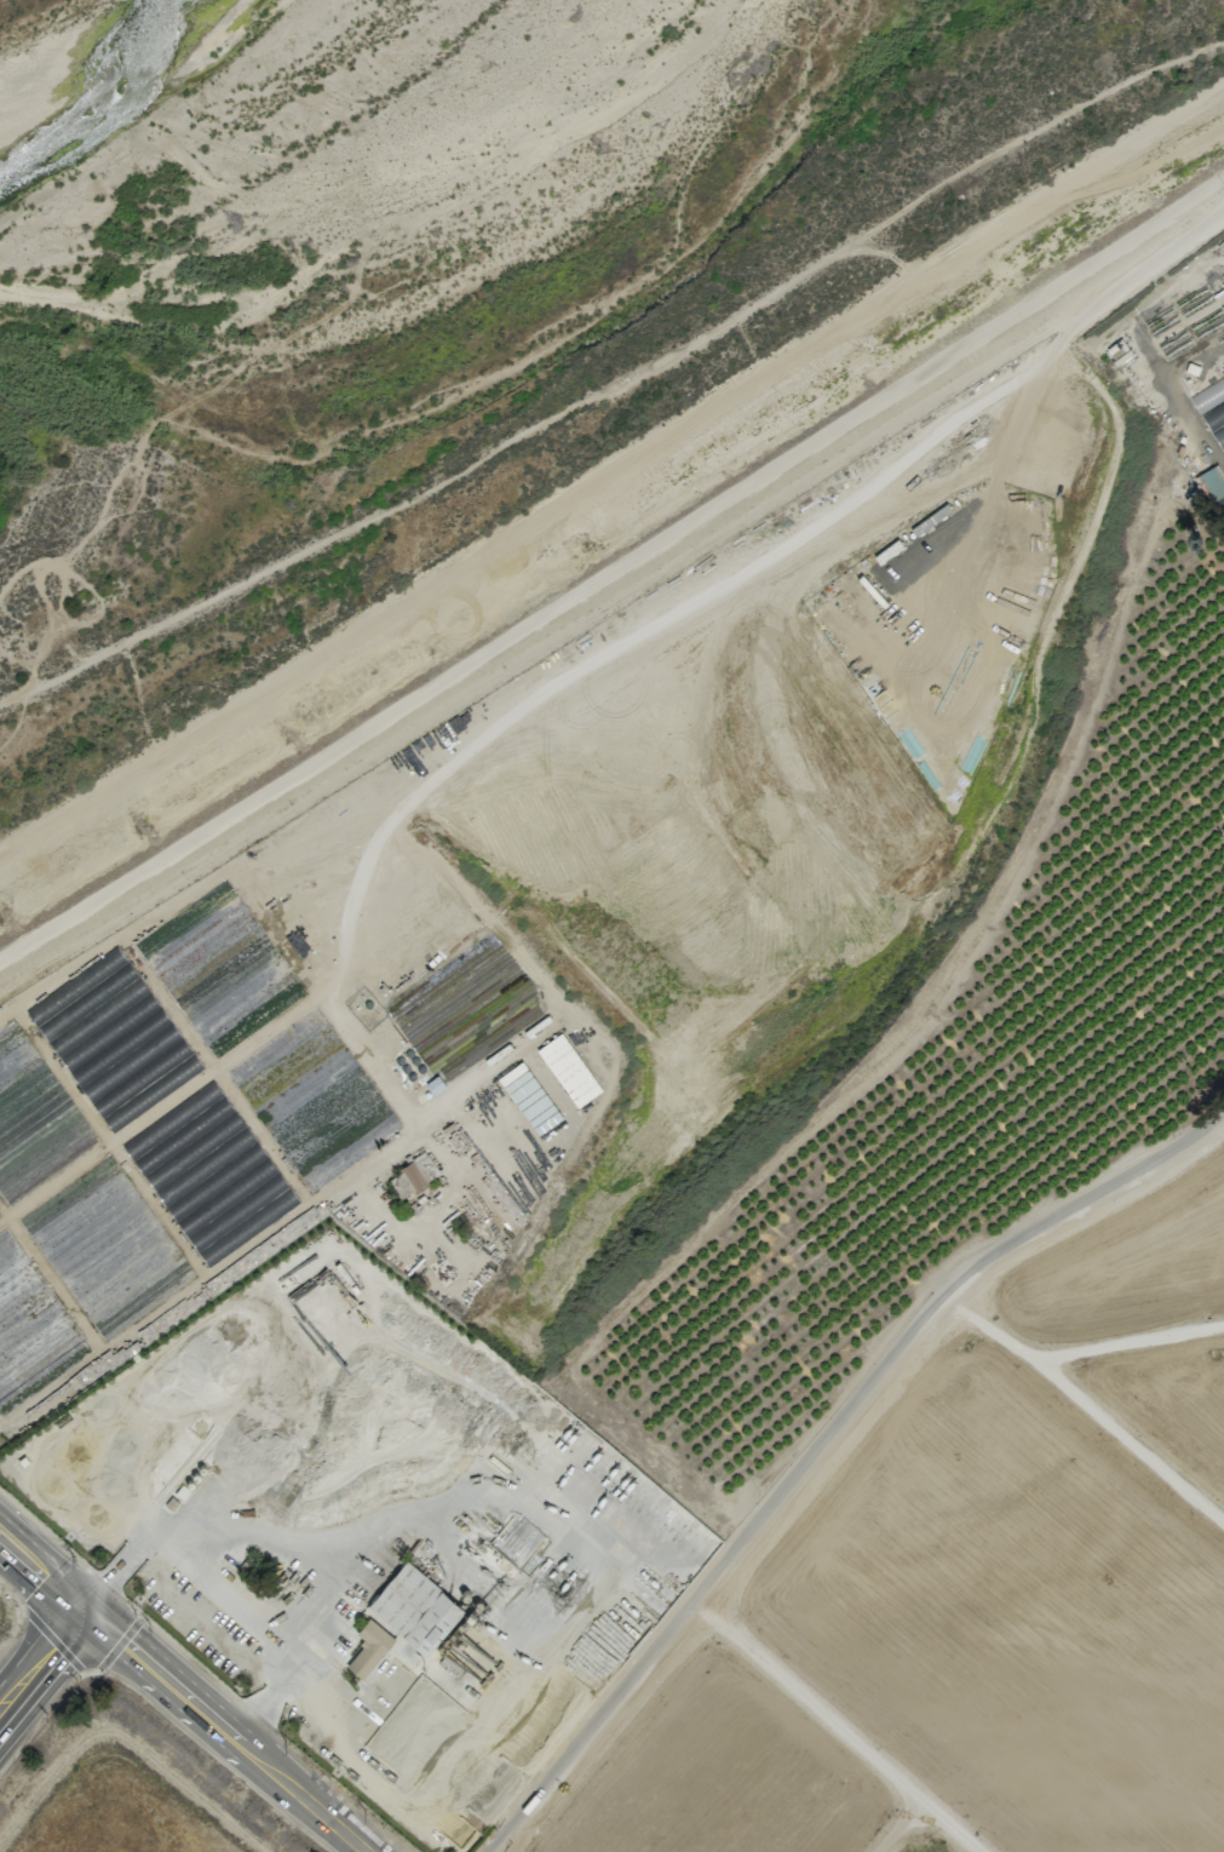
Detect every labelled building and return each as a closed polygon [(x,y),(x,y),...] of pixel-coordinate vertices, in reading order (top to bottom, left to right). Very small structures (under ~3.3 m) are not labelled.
[(1209,502),(1223,495),(1223,482),(1216,465),(1197,474),(1209,502)] [(536,1049),(575,1107),(601,1090),(561,1032),(536,1049)] [(568,1129),(522,1061),(496,1078),(542,1147),(568,1129)] [(413,1191),(439,1175),(425,1151),(399,1167),(413,1191)] [(367,1606),(426,1654),(464,1608),(404,1560),(367,1606)] [(362,1679),(394,1639),(368,1617),(355,1633),(364,1641),(345,1666),(362,1679)]
